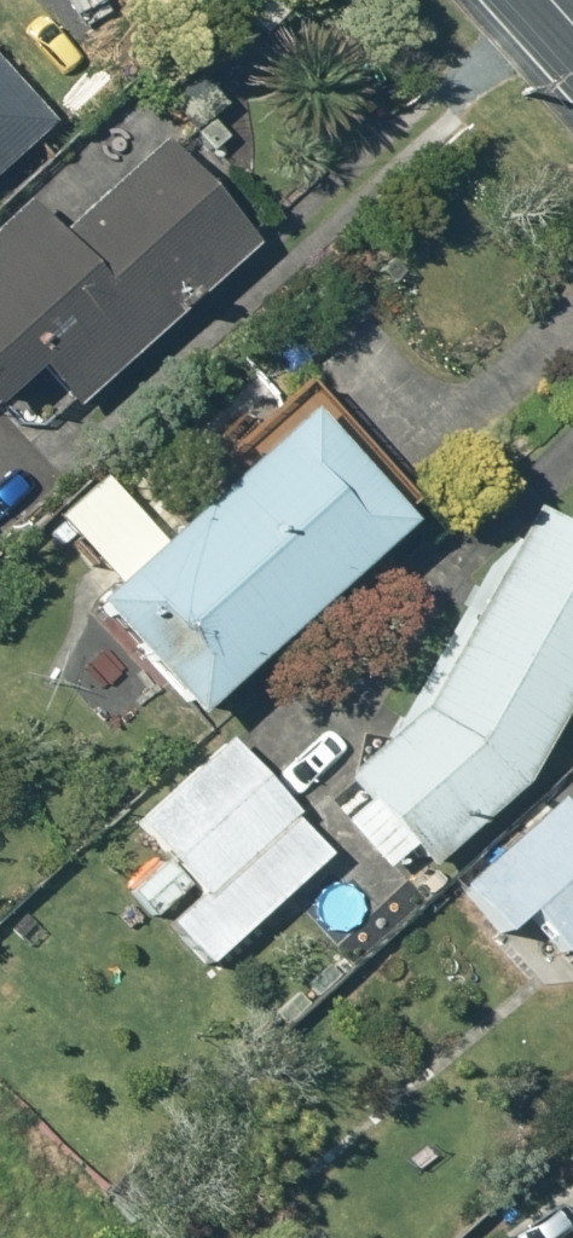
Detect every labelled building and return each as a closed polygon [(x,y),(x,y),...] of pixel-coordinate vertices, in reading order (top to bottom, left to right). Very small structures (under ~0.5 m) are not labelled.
[(63,125),(0,54),(0,180),(63,125)] [(0,237),(0,404),(3,408),(49,367),(85,408),(265,245),(174,143),(67,240),(36,206),(0,237)] [(323,420),(110,607),(210,722),(426,533),(323,420)] [(358,774),(442,868),(536,784),(572,719),(572,522),(547,507),(430,711),(358,774)] [(237,740),(147,823),(214,896),(180,927),(218,967),(337,857),(303,819),(307,815),(237,740)] [(473,888),(517,938),(543,916),(557,932),(537,949),(548,961),(567,945),(572,951),(572,803),(571,801),(473,888)] [(421,911),(456,880),(445,867),(442,870),(438,865),(406,893),(421,911)] [(74,894),(29,936),(56,966),(101,924),(74,894)]
